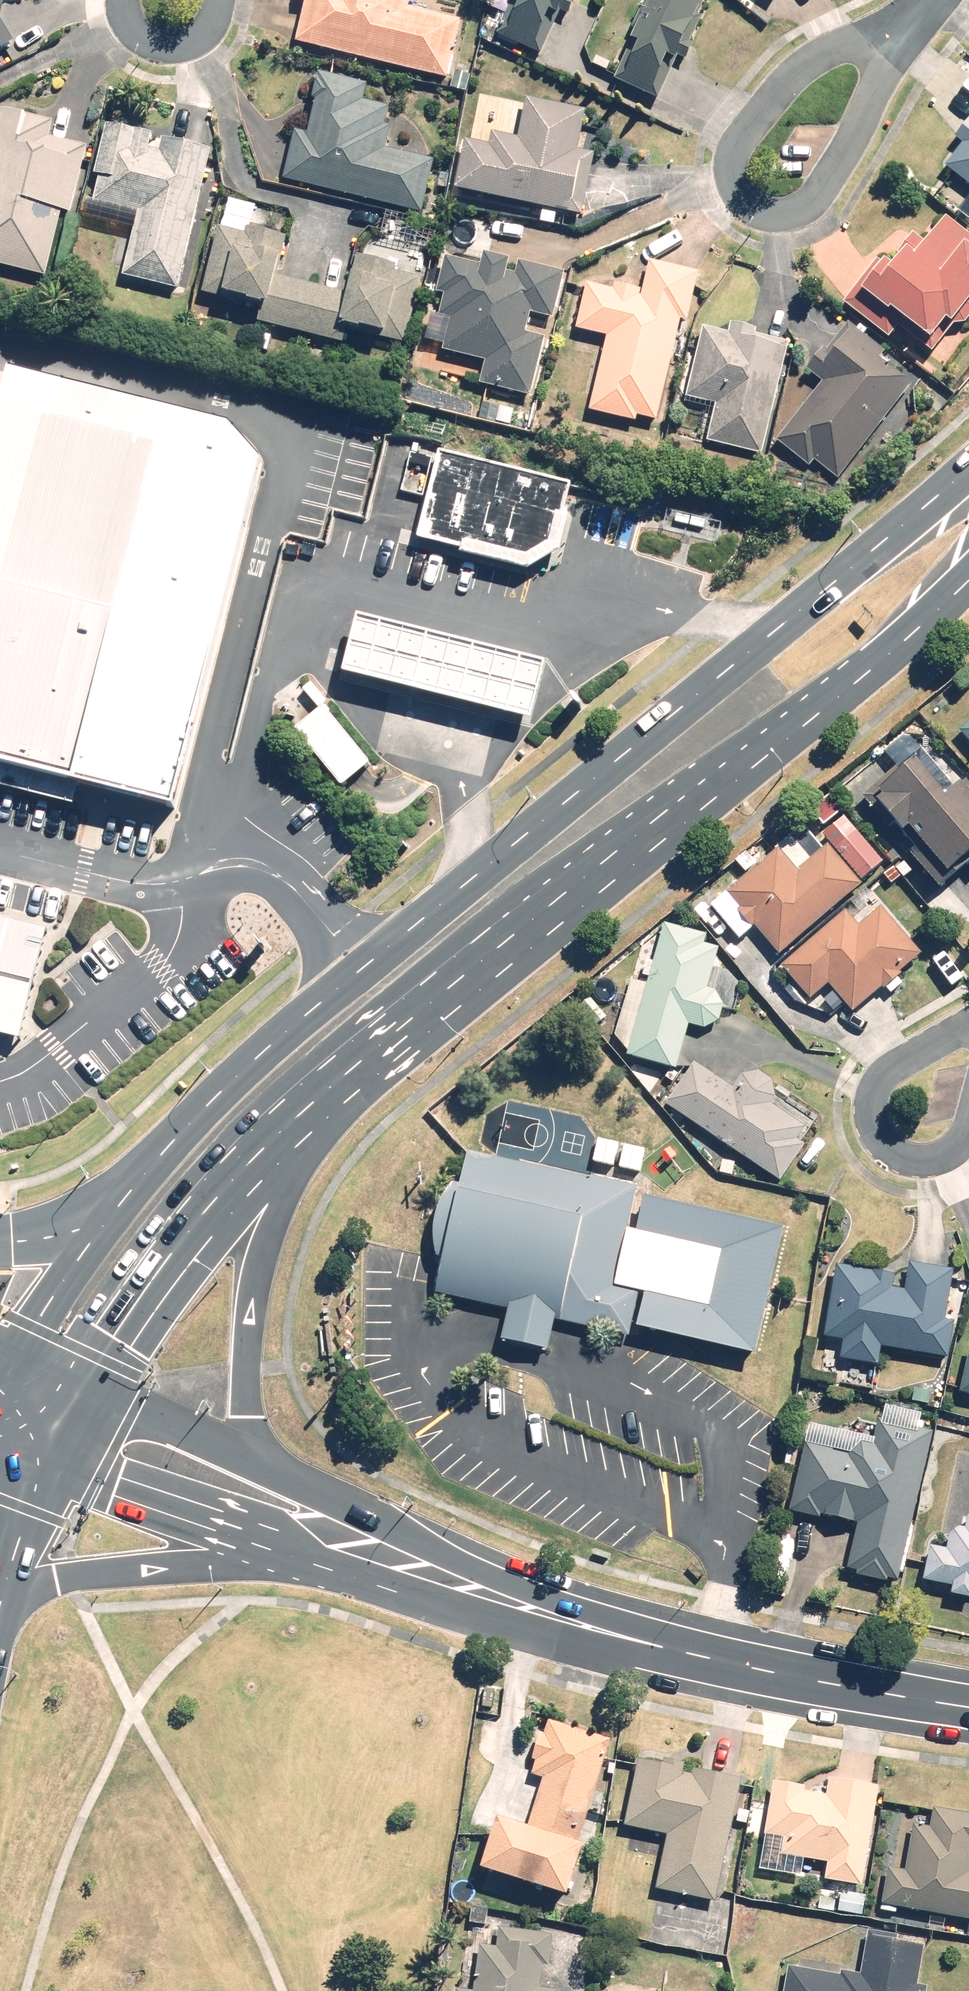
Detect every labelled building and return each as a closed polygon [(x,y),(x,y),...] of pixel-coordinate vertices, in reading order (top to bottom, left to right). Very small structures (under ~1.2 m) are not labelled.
[(20,42),(8,25),(13,0),(0,0),(0,55),(20,42)] [(307,41),(455,78),(469,20),(414,7),(415,0),(306,0),(305,2),(316,5),(307,41)] [(504,35),(549,56),(566,19),(573,22),(583,0),(520,0),(504,35)] [(618,79),(666,100),(684,60),(689,62),(707,22),(704,21),(713,0),(652,0),(639,29),(640,30),(618,79)] [(301,126),(288,176),(427,210),(439,159),(393,148),(398,125),(394,123),(399,104),(370,97),(373,83),(323,71),(316,100),(325,103),(319,130),(301,126)] [(468,141),(459,187),(591,211),(601,153),(584,149),(592,106),(532,95),(529,108),(519,106),(514,132),(499,130),(496,147),(468,141)] [(97,143),(58,135),(60,125),(34,120),(35,114),(6,109),(0,141),(0,265),(52,278),(69,213),(78,215),(97,143)] [(941,172),(968,194),(968,118),(968,117),(950,141),(959,149),(941,172)] [(183,293),(218,152),(165,139),(166,134),(114,122),(94,201),(144,213),(128,279),(183,293)] [(952,213),(930,240),(919,231),(903,251),(911,258),(906,264),(895,256),(888,264),(880,257),(847,299),(896,338),(904,328),(937,354),(954,333),(950,330),(960,318),(964,321),(968,316),(968,227),(952,213)] [(300,235),(227,216),(207,291),(265,306),(261,320),(350,343),(355,321),(397,332),(405,298),(424,303),(437,251),(368,233),(352,294),(289,278),(300,235)] [(454,319),(447,352),(490,358),(487,380),(536,387),(544,335),(530,333),(533,314),(558,318),(565,269),(528,264),(526,273),(516,271),(517,261),(450,251),(444,294),(451,295),(447,318),(454,319)] [(609,331),(594,406),(662,419),(680,320),(696,323),(706,269),(654,260),(648,287),(591,276),(582,326),(609,331)] [(839,477),(922,373),(853,318),(813,369),(829,382),(783,441),(819,469),(822,464),(839,477)] [(715,401),(708,442),(770,452),(789,337),(706,323),(694,397),(715,401)] [(174,803),(262,450),(229,418),(70,379),(67,390),(0,373),(0,762),(174,803)] [(446,450),(427,533),(537,567),(565,548),(576,484),(446,450)] [(541,648),(356,604),(340,669),(525,713),(541,648)] [(344,789),(380,759),(309,672),(272,702),(344,789)] [(955,736),(968,751),(968,724),(955,736)] [(911,751),(857,800),(894,841),(904,832),(915,843),(899,857),(931,893),(968,859),(968,815),(911,751)] [(828,806),(721,897),(735,913),(732,916),(746,933),(751,929),(775,958),(855,890),(852,887),(878,865),(828,806)] [(853,929),(840,914),(777,969),(807,1003),(825,987),(851,1017),(878,993),(884,999),(899,986),(894,981),(919,959),(876,909),(853,929)] [(0,911),(0,1031),(20,1035),(47,922),(0,911)] [(683,1066),(693,1023),(711,1027),(725,1018),(728,1003),(722,989),(712,986),(722,945),(709,942),(711,932),(666,921),(651,982),(633,978),(619,1035),(633,1049),(632,1053),(683,1066)] [(699,1060),(670,1102),(786,1180),(812,1142),(806,1138),(821,1116),(796,1099),(789,1110),(776,1102),(781,1095),(779,1080),(764,1069),(749,1072),(739,1087),(699,1060)] [(648,1147),(600,1138),(596,1162),(644,1171),(648,1147)] [(788,1212),(478,1151),(451,1289),(512,1301),(506,1332),(553,1342),(559,1310),(761,1349),(788,1212)] [(899,1272),(845,1263),(832,1335),(848,1338),(844,1357),(883,1364),(887,1346),(953,1357),(960,1318),(951,1317),(960,1270),(915,1263),(911,1287),(897,1285),(899,1272)] [(906,1580),(938,1430),(925,1427),(929,1410),(886,1401),(879,1434),(815,1420),(797,1508),(863,1522),(853,1569),(906,1580)] [(957,1523),(954,1546),(935,1543),(929,1579),(960,1583),(958,1593),(968,1594),(968,1525),(957,1523)] [(586,1835),(616,1736),(550,1716),(533,1771),(548,1776),(535,1819),(504,1809),(488,1862),(577,1888),(593,1837),(586,1835)] [(721,1899),(747,1772),(644,1752),(630,1824),(673,1832),(662,1888),(721,1899)] [(870,1881),(882,1781),(834,1775),(832,1790),(810,1788),(811,1779),(776,1775),(765,1867),(804,1871),(806,1855),(831,1858),(829,1876),(870,1881)] [(887,1902),(968,1913),(968,1809),(937,1805),(934,1823),(916,1821),(910,1865),(892,1862),(887,1902)] [(559,1988),(545,1986),(548,1964),(554,1964),(559,1927),(504,1920),(501,1941),(484,1939),(478,1986),(460,1984),(459,1990),(559,1990),(559,1988)] [(788,1990),(932,1990),(933,1981),(922,1979),(928,1937),(873,1929),(867,1971),(793,1960),(788,1990)]
